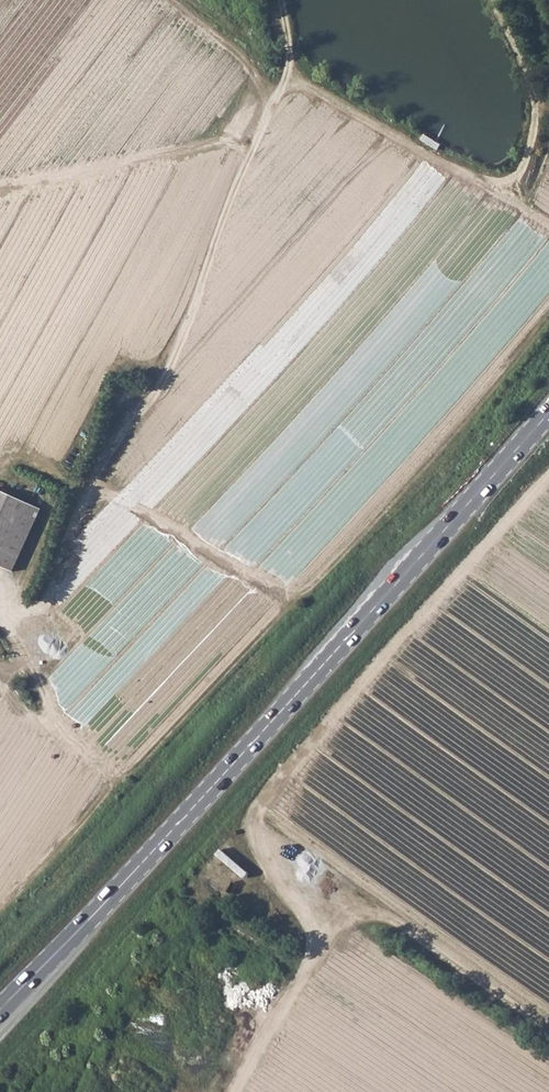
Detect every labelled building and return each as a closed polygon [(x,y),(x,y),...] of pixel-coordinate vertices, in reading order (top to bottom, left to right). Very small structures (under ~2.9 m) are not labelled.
[(432,147),(438,150),(442,144),(436,141),(432,147)] [(28,502),(0,490),(0,563),(28,502)] [(12,570),(41,508),(28,502),(0,563),(0,566),(12,570)]
